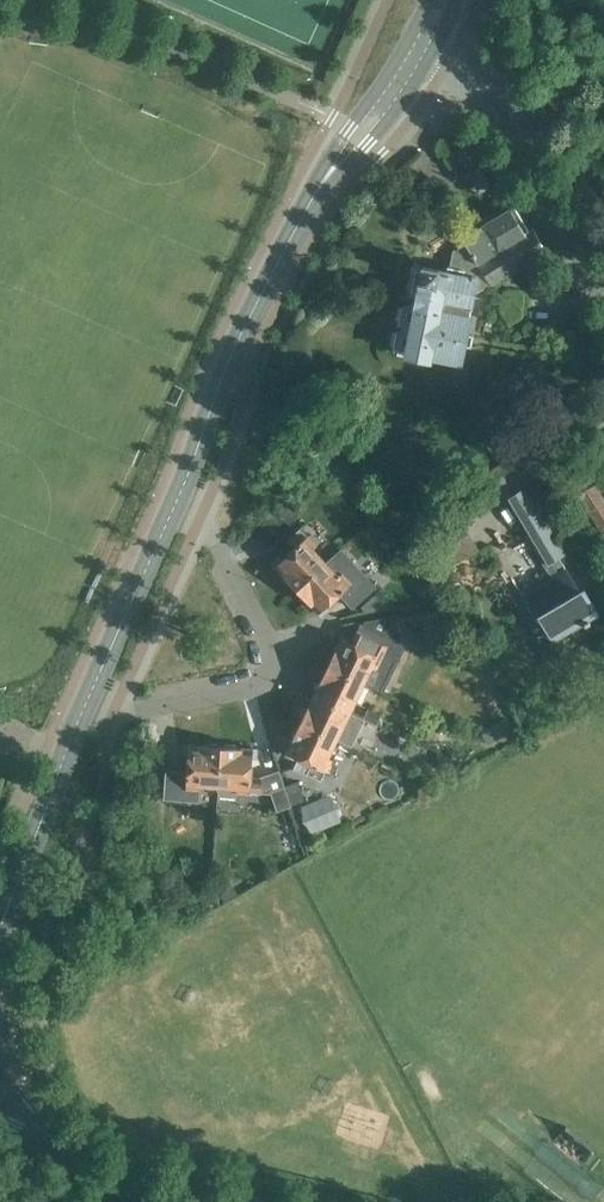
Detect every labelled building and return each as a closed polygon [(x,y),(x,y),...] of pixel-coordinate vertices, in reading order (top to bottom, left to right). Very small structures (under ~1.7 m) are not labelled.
[(476,277),(485,271),(479,262),(530,229),(516,205),(511,208),(463,236),(467,242),(453,250),(448,270),(424,265),(416,304),(442,309),(442,311),(469,316),(469,314),(476,277)] [(479,262),(485,271),(493,284),(548,251),(540,239),(533,227),(531,229),(530,229),(479,262)] [(442,309),(416,304),(408,302),(403,305),(400,320),(403,324),(402,328),(398,330),(394,345),(398,350),(407,352),(406,354),(431,359),(432,356),(461,361),(464,345),(465,346),(468,331),(467,331),(471,314),(469,314),(469,316),(442,311),(442,309)] [(510,456),(503,447),(496,438),(487,444),(494,452),(493,453),(500,463),(510,456)] [(601,533),(603,531),(603,498),(600,491),(603,488),(603,473),(601,469),(572,487),(601,533)] [(530,534),(555,576),(525,594),(539,619),(541,617),(554,638),(572,628),(575,633),(598,620),(594,614),(600,611),(582,581),(578,583),(565,561),(564,561),(557,549),(564,545),(529,486),(512,496),(534,532),(530,534)] [(295,586),(297,589),(328,559),(315,546),(318,543),(309,533),(307,535),(301,528),(290,538),(296,545),(275,565),(286,577),(285,579),(292,586),(295,586)] [(328,559),(297,589),(299,591),(299,593),(306,600),(308,600),(319,613),(340,593),(347,600),(359,589),(352,582),(353,581),(344,571),(341,573),(328,559)] [(373,637),(384,642),(394,621),(384,615),(373,637)] [(329,665),(366,683),(381,691),(405,641),(390,634),(386,643),(362,632),(357,642),(343,635),(329,665)] [(329,665),(314,693),(351,712),(366,683),(329,665)] [(314,693),(300,722),(338,740),(350,746),(351,745),(363,751),(375,726),(363,720),(364,718),(351,712),(314,693)] [(338,740),(300,722),(300,724),(297,725),(292,733),(293,737),(286,751),(299,757),(294,768),(310,776),(311,773),(322,779),(326,770),(328,771),(334,758),(330,756),(338,740)] [(165,771),(163,801),(199,804),(201,785),(218,786),(221,744),(189,741),(187,773),(165,771)] [(218,786),(218,793),(219,796),(234,798),(236,795),(236,793),(238,793),(238,792),(251,793),(251,792),(262,792),(263,776),(252,775),(255,746),(221,744),(218,786)] [(288,785),(294,802),(306,798),(300,781),(288,785)] [(292,805),(287,788),(273,793),(284,827),(296,823),(290,806),(292,805)] [(331,792),(301,805),(312,831),(342,819),(331,792)]
